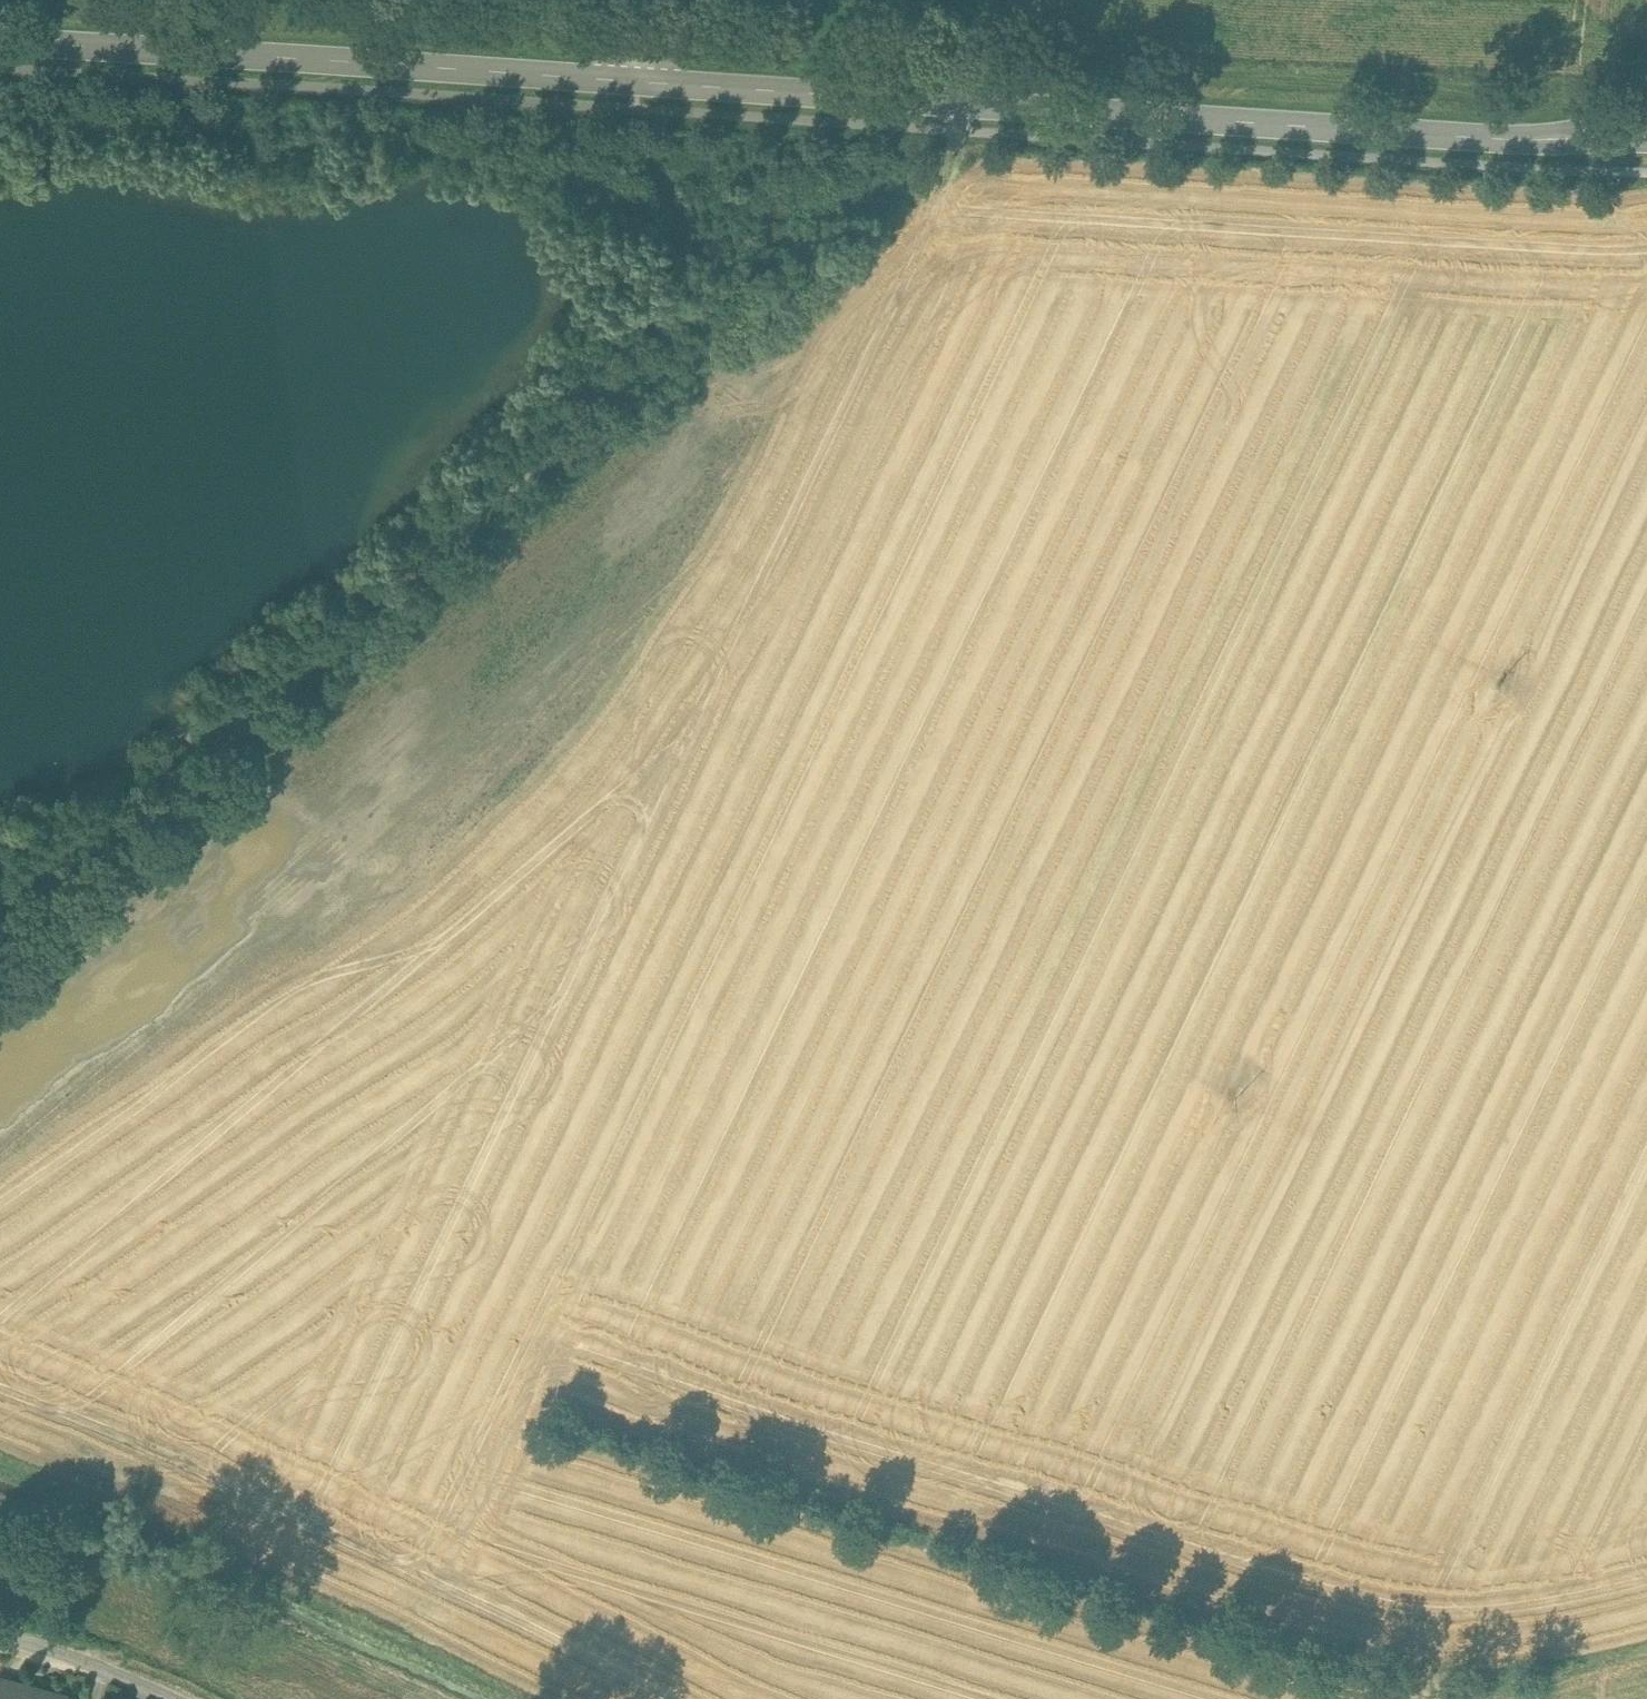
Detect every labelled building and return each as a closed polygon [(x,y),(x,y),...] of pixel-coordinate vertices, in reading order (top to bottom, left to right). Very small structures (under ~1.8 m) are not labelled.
[(0,1678),(0,1698),(66,1698),(67,1696),(0,1678)]
